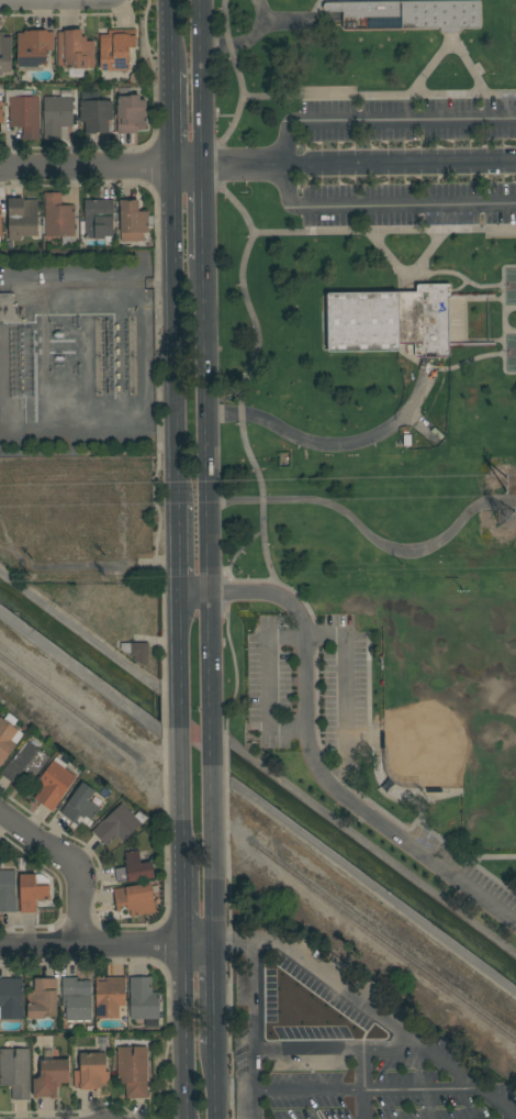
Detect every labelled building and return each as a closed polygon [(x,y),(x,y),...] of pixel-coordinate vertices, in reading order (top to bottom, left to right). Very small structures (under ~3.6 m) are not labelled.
[(479,0),(480,1),(480,26),(480,27),(479,27),(461,27),(461,31),(460,32),(459,33),(452,33),(442,33),(441,32),(440,31),(440,27),(402,29),(402,1),(479,0)] [(343,18),(343,12),(326,12),(326,10),(324,10),(324,7),(323,7),(323,5),(324,5),(324,3),(326,3),(326,2),(399,1),(400,16),(343,18)] [(43,67),(43,70),(25,70),(25,67),(18,67),(18,33),(24,33),(24,32),(30,31),(47,30),(47,32),(54,32),(54,49),(47,49),(47,67),(43,67)] [(94,67),(87,67),(87,68),(65,68),(65,65),(64,65),(64,66),(58,66),(57,32),(65,32),(65,31),(72,30),(81,30),(81,37),(87,37),(87,41),(94,41),(94,67)] [(101,70),(100,35),(108,35),(108,30),(136,30),(136,47),(130,47),(130,70),(122,70),(122,75),(108,75),(108,70),(101,70)] [(11,73),(0,73),(0,32),(3,32),(3,37),(11,37),(11,73)] [(38,135),(41,135),(41,140),(22,140),(22,135),(23,135),(23,128),(9,128),(9,122),(9,106),(7,106),(7,102),(9,102),(9,97),(13,97),(13,89),(23,90),(23,97),(38,97),(38,135)] [(52,97),(52,90),(71,90),(71,97),(72,97),(74,126),(60,126),(60,141),(43,141),(43,135),(44,135),(44,97),(52,97)] [(81,101),(81,91),(98,91),(98,100),(109,100),(109,101),(113,101),(113,120),(112,120),(112,132),(109,132),(109,133),(102,133),(102,132),(97,132),(97,133),(86,133),(86,122),(79,122),(79,117),(80,117),(80,101),(81,101)] [(117,133),(117,119),(117,106),(119,106),(119,97),(130,97),(130,96),(141,96),(141,100),(147,100),(147,126),(145,126),(145,129),(138,129),(138,133),(117,133)] [(45,197),(44,197),(44,192),(63,192),(63,197),(61,197),(61,206),(75,206),(75,211),(75,236),(72,236),(72,245),(61,245),(61,236),(45,236),(45,197)] [(23,198),(23,200),(37,199),(38,236),(21,236),(21,241),(9,241),(9,231),(9,199),(23,198)] [(113,199),(113,236),(113,242),(104,242),(104,239),(94,239),(86,239),(86,234),(80,234),(80,221),(85,221),(85,200),(113,199)] [(121,242),(121,232),(121,206),(120,206),(120,200),(127,200),(127,201),(132,201),(132,200),(138,200),(138,212),(149,212),(149,217),(148,217),(148,232),(144,232),(144,242),(121,242)] [(396,291),(408,291),(416,291),(416,286),(417,285),(417,284),(449,284),(450,285),(451,286),(451,288),(450,288),(449,289),(448,289),(448,292),(449,292),(450,293),(451,295),(451,296),(450,297),(449,298),(448,298),(449,356),(449,357),(417,357),(416,357),(415,356),(414,344),(412,344),(413,354),(411,354),(407,354),(407,344),(400,344),(400,348),(399,350),(399,351),(329,352),(328,351),(327,350),(327,295),(327,293),(328,293),(396,292),(396,291)] [(12,319),(0,319),(0,293),(12,293),(12,295),(14,295),(14,296),(12,296),(12,319)] [(121,643),(133,643),(132,638),(137,638),(137,643),(148,643),(148,666),(146,666),(134,661),(134,656),(131,656),(131,653),(124,653),(121,650),(121,643)] [(23,734),(0,767),(0,717),(3,719),(8,713),(18,720),(13,727),(23,734)] [(34,778),(23,769),(13,784),(0,774),(11,757),(12,758),(25,741),(27,743),(29,742),(49,757),(34,778)] [(60,798),(61,799),(52,811),(34,798),(43,786),(36,782),(53,760),(54,761),(55,758),(66,766),(65,768),(76,777),(60,798)] [(96,791),(89,800),(100,808),(91,820),(86,816),(83,818),(80,816),(76,821),(80,824),(78,826),(60,812),(82,782),(96,791)] [(123,842),(117,837),(115,839),(113,837),(106,842),(110,844),(106,847),(91,831),(103,820),(104,820),(122,802),(142,823),(123,842)] [(128,882),(128,880),(117,883),(115,869),(126,867),(125,860),(126,860),(125,853),(138,850),(141,863),(152,862),(154,877),(128,882)] [(16,912),(0,913),(0,871),(15,871),(16,912)] [(49,879),(49,899),(36,899),(36,912),(20,912),(20,874),(42,874),(49,879)] [(131,917),(130,910),(127,910),(126,905),(120,906),(121,911),(117,912),(113,889),(150,883),(156,912),(131,917)] [(119,1006),(119,1018),(96,1018),(96,1002),(96,977),(98,977),(98,982),(106,982),(106,977),(124,976),(125,1006),(119,1006)] [(152,976),(152,982),(149,982),(149,987),(152,987),(152,993),(159,993),(159,1019),(158,1019),(158,1027),(145,1027),(145,1019),(130,1019),(130,976),(152,976)] [(66,1020),(66,1007),(63,1007),(61,978),(77,977),(77,982),(91,980),(91,1020),(66,1020)] [(23,1019),(0,1019),(0,1018),(0,978),(23,978),(23,1019)] [(43,1017),(43,1019),(27,1019),(26,991),(34,991),(34,978),(57,978),(57,1017),(43,1017)] [(147,1098),(135,1098),(135,1099),(131,1099),(131,1098),(126,1098),(126,1084),(117,1084),(116,1046),(130,1046),(131,1055),(133,1055),(133,1046),(147,1046),(147,1098)] [(12,1086),(0,1086),(0,1049),(12,1049),(13,1057),(15,1057),(15,1049),(29,1049),(30,1099),(12,1099),(12,1086)] [(106,1072),(110,1072),(110,1083),(101,1083),(102,1087),(98,1088),(98,1089),(79,1089),(79,1087),(74,1087),(74,1071),(80,1071),(80,1053),(105,1052),(106,1072)] [(41,1060),(69,1060),(69,1083),(61,1083),(61,1087),(56,1087),(57,1098),(51,1098),(51,1097),(33,1097),(33,1079),(37,1079),(41,1076),(41,1060)]
